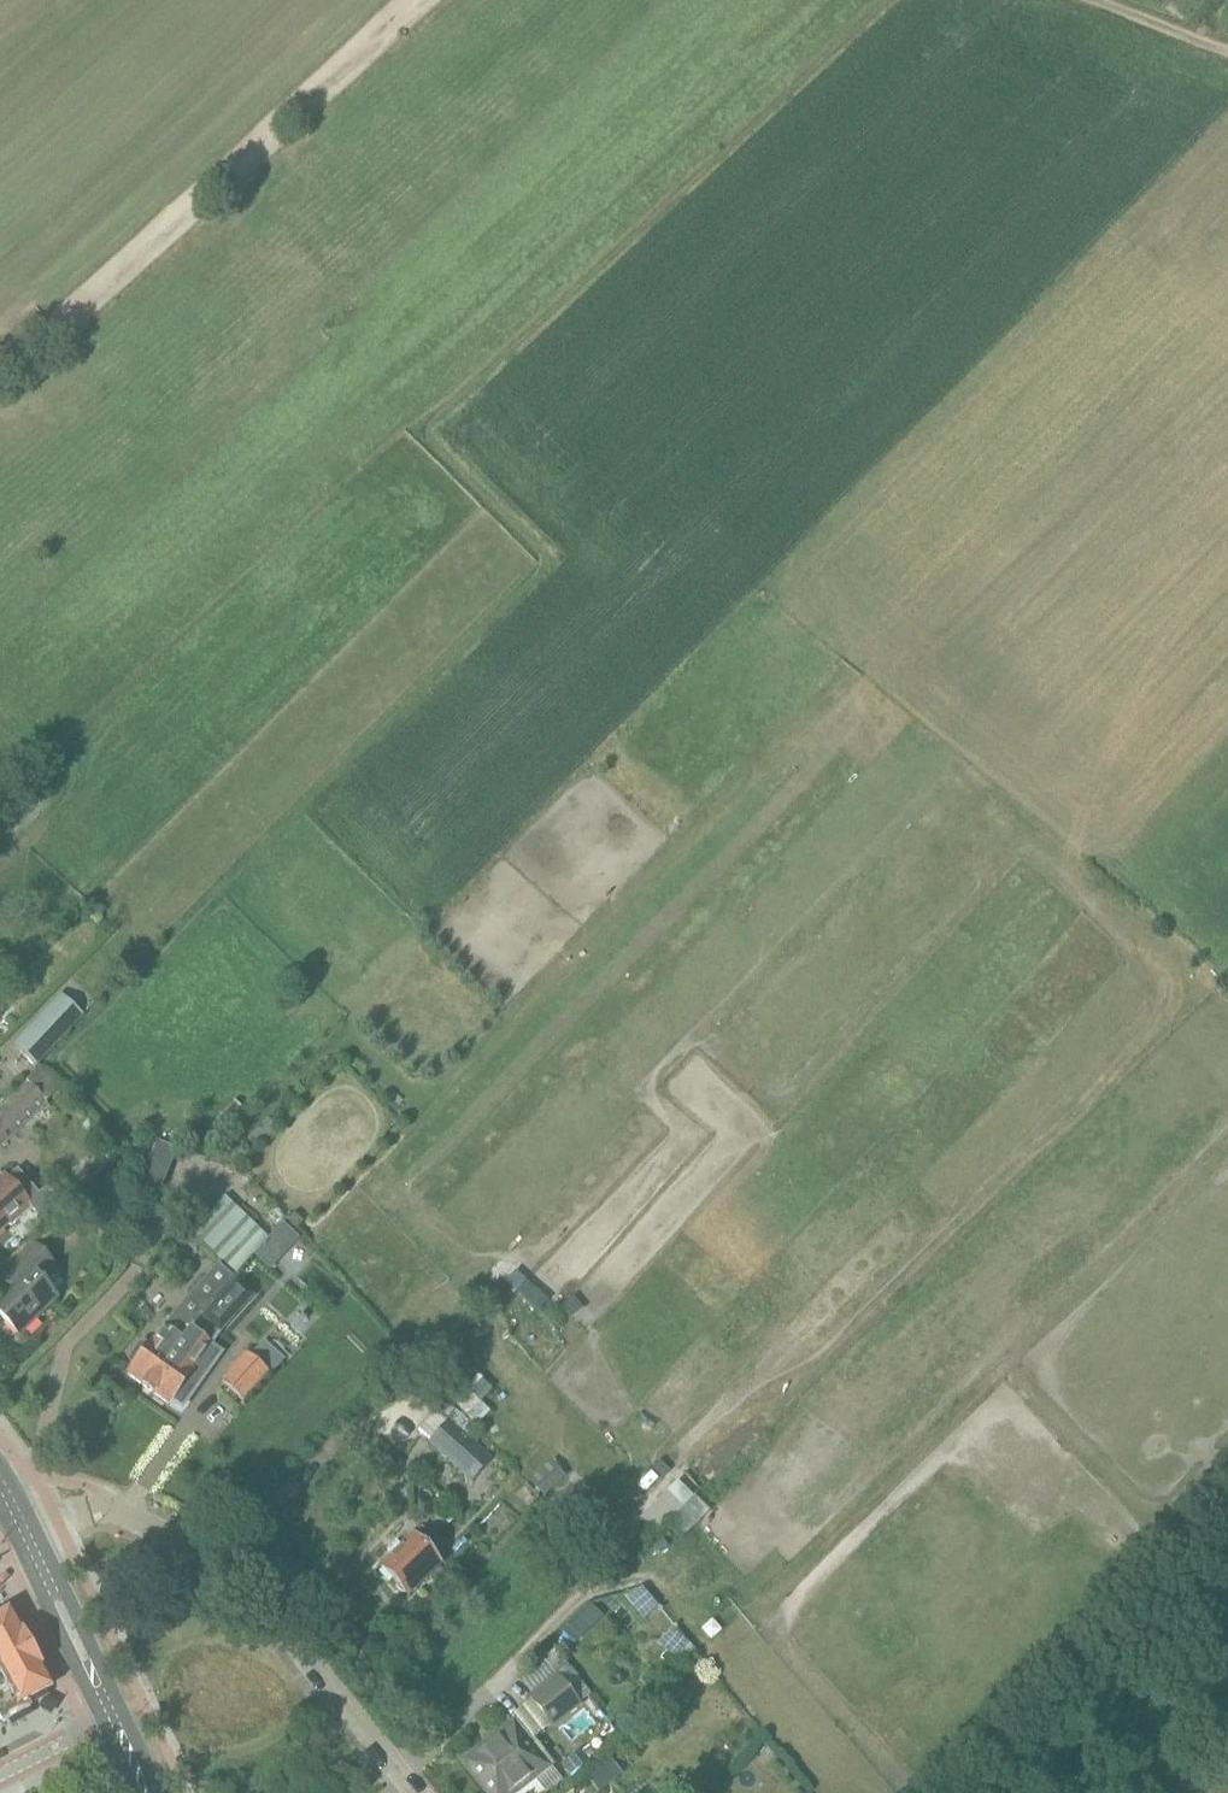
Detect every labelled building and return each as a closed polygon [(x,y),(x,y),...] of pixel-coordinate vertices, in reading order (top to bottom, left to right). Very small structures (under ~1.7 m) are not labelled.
[(69,1001),(21,1050),(36,1064),(70,1029),(84,1015),(81,1012),(69,1001)] [(45,1104),(23,1082),(0,1106),(0,1150),(45,1104)] [(0,1180),(0,1233),(9,1225),(12,1226),(32,1209),(47,1226),(64,1212),(53,1198),(46,1205),(18,1172),(9,1180),(5,1176),(0,1180)] [(225,1197),(192,1232),(224,1262),(237,1248),(249,1260),(269,1238),(225,1197)] [(0,1299),(0,1316),(19,1334),(56,1297),(41,1282),(55,1268),(32,1245),(8,1270),(18,1281),(0,1299)] [(221,1295),(234,1280),(219,1266),(184,1304),(199,1317),(221,1295)] [(160,1364),(143,1386),(169,1405),(172,1401),(182,1408),(209,1372),(206,1370),(218,1354),(210,1349),(212,1346),(209,1344),(218,1331),(221,1333),(254,1297),(237,1281),(195,1327),(194,1326),(181,1343),(182,1343),(172,1357),(170,1356),(163,1367),(160,1364)] [(151,1342),(145,1350),(136,1350),(126,1363),(129,1372),(127,1374),(143,1386),(160,1364),(163,1367),(170,1356),(172,1357),(182,1343),(181,1343),(194,1326),(192,1325),(176,1313),(164,1328),(163,1328),(152,1343),(151,1342)] [(268,1371),(284,1353),(266,1337),(250,1355),(248,1354),(223,1382),(246,1402),(271,1374),(268,1371)] [(453,1400),(475,1426),(491,1413),(469,1387),(453,1400)] [(448,1421),(428,1444),(471,1483),(492,1460),(448,1421)] [(566,1477),(552,1463),(541,1473),(531,1483),(545,1497),(566,1477)] [(674,1499),(639,1534),(648,1543),(648,1542),(669,1522),(683,1508),(674,1499)] [(667,1524),(678,1536),(681,1540),(700,1522),(701,1521),(686,1506),(667,1524)] [(412,1535),(380,1566),(396,1582),(396,1587),(401,1593),(406,1592),(408,1594),(439,1563),(424,1547),(432,1539),(422,1528),(413,1536),(412,1535)] [(31,1648),(13,1616),(14,1615),(13,1614),(6,1612),(5,1613),(0,1616),(0,1665),(31,1648)] [(31,1648),(0,1665),(0,1718),(2,1722),(3,1723),(32,1707),(28,1700),(47,1690),(53,1687),(50,1681),(49,1681),(31,1648)] [(579,1703),(559,1677),(557,1674),(528,1698),(553,1729),(581,1706),(579,1703)] [(530,1773),(543,1762),(513,1724),(465,1762),(490,1792),(511,1792),(512,1792),(513,1792),(541,1792),(544,1791),(530,1773)] [(562,1765),(573,1780),(592,1766),(581,1751),(562,1765)] [(611,1751),(588,1769),(600,1784),(623,1766),(611,1751)]
